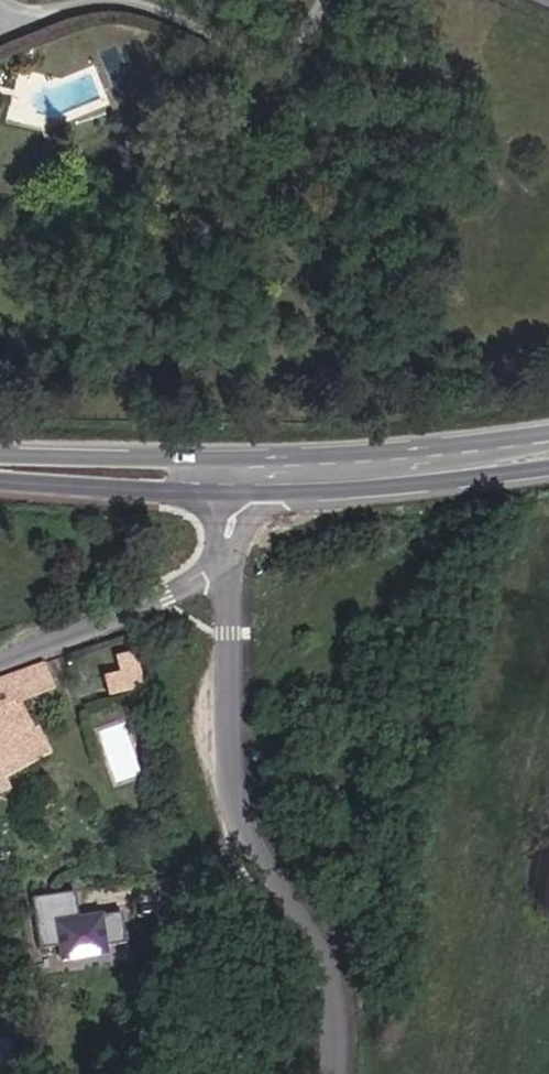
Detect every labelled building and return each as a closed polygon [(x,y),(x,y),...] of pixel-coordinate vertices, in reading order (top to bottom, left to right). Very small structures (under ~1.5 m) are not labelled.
[(7,335),(0,330),(0,355),(1,356),(13,339),(7,335)] [(123,652),(125,672),(112,673),(113,692),(147,689),(143,650),(123,652)] [(5,782),(52,754),(40,727),(30,729),(20,706),(57,690),(45,663),(0,682),(0,768),(5,782)] [(113,954),(114,911),(82,910),(82,892),(42,891),(41,953),(113,954)] [(128,910),(115,910),(116,953),(129,953),(128,910)]
